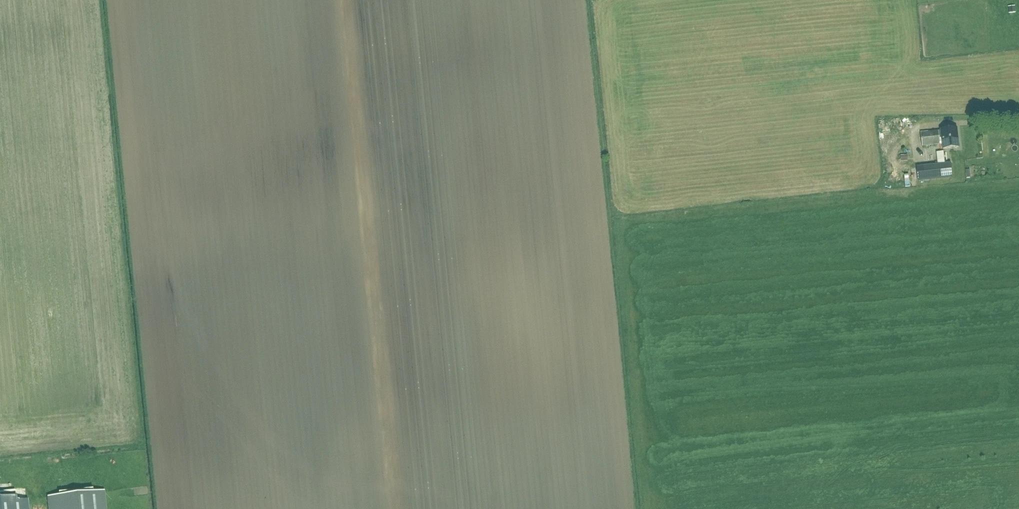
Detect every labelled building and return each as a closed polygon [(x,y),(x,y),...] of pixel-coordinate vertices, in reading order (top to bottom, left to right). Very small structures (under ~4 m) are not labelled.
[(941,131),(943,150),(958,148),(956,129),(941,131)] [(922,147),(939,145),(938,131),(920,133),(922,147)] [(937,165),(916,168),(918,182),(952,178),(951,164),(950,164),(945,164),(937,165)] [(907,176),(908,185),(915,184),(914,175),(907,176)] [(27,499),(15,501),(14,491),(0,492),(0,508),(28,508),(27,499)] [(47,497),(48,508),(105,508),(103,491),(47,497)]
